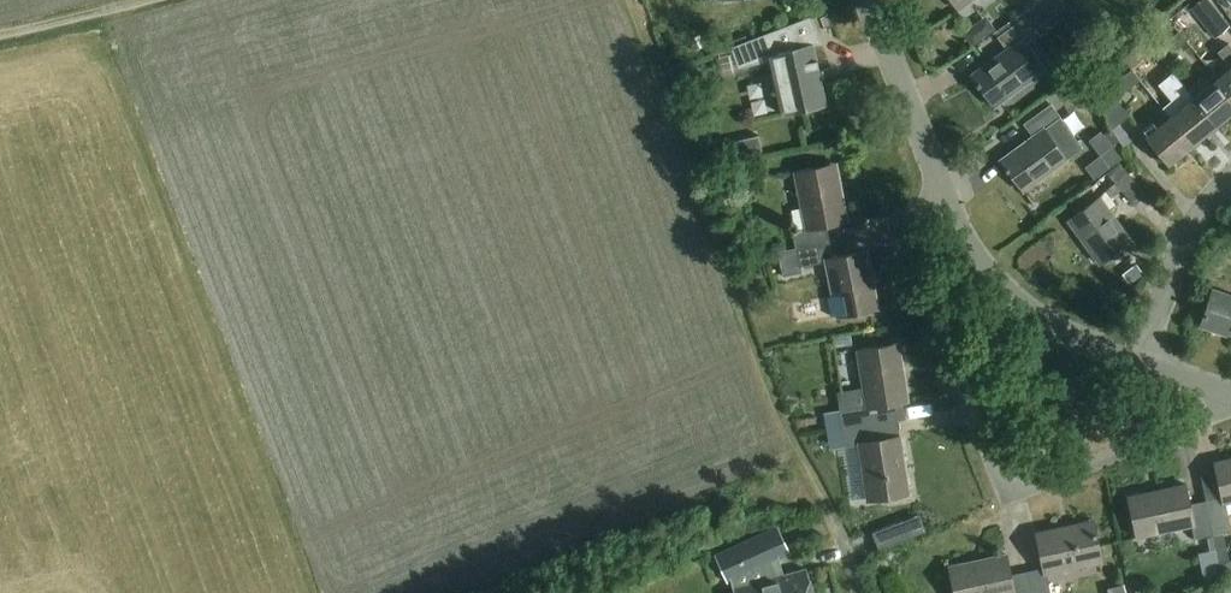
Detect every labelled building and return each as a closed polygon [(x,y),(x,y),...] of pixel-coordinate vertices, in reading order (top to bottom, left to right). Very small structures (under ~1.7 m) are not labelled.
[(958,10),(972,0),(951,0),(958,10)] [(971,76),(994,107),(1038,76),(1037,75),(1046,68),(1024,38),(1034,30),(1050,18),(1066,7),(1061,0),(1041,0),(1022,14),(1024,18),(997,37),(1006,50),(971,76)] [(1214,39),(1227,28),(1205,0),(1201,0),(1189,10),(1214,39)] [(965,28),(975,43),(998,28),(989,13),(965,28)] [(818,34),(812,17),(734,47),(740,63),(772,56),(785,114),(825,105),(812,45),(810,37),(818,34)] [(1154,52),(1162,62),(1186,42),(1178,32),(1154,52)] [(1155,51),(1154,50),(1146,40),(1123,58),(1132,69),(1155,51)] [(1230,97),(1230,68),(1217,79),(1230,97)] [(1138,82),(1130,72),(1106,91),(1113,101),(1115,99),(1138,82)] [(1170,117),(1192,145),(1216,126),(1193,98),(1172,73),(1157,85),(1171,102),(1163,108),(1170,117)] [(1193,98),(1216,126),(1230,114),(1230,97),(1217,79),(1193,98)] [(1128,116),(1115,99),(1113,101),(1106,91),(1098,98),(1110,130),(1122,150),(1133,142),(1118,124),(1128,116)] [(1058,119),(1060,117),(1051,104),(1024,124),(1033,137),(1000,160),(1023,192),(1067,160),(1081,149),(1058,119)] [(1192,145),(1170,117),(1146,137),(1168,165),(1192,145)] [(731,142),(734,157),(762,151),(758,136),(731,142)] [(1112,147),(1100,156),(1109,168),(1121,159),(1112,147)] [(806,227),(792,230),(796,249),(829,242),(825,226),(847,221),(835,164),(795,172),(806,227)] [(1126,173),(1115,184),(1117,186),(1135,205),(1146,194),(1126,173)] [(1106,193),(1075,216),(1068,221),(1084,243),(1073,251),(1088,273),(1131,241),(1108,210),(1115,205),(1106,193)] [(796,249),(778,252),(783,277),(802,273),(801,267),(826,262),(837,317),(878,309),(866,251),(832,258),(829,242),(796,249)] [(1142,274),(1141,274),(1136,266),(1124,275),(1129,283),(1141,275),(1142,274)] [(1212,290),(1200,326),(1218,333),(1219,330),(1230,334),(1230,296),(1212,290)] [(840,410),(843,429),(876,424),(874,407),(908,402),(898,344),(858,350),(864,387),(840,391),(843,410),(840,410)] [(838,413),(825,415),(825,416),(827,432),(833,431),(841,430),(838,413)] [(876,424),(843,429),(846,447),(846,448),(859,446),(868,501),(909,494),(899,437),(879,440),(876,424)] [(833,431),(835,449),(838,448),(846,447),(843,429),(841,430),(833,431)] [(1229,517),(1226,503),(1230,502),(1230,459),(1214,462),(1222,498),(1206,502),(1213,535),(1230,531),(1230,528),(1229,517)] [(1213,535),(1206,502),(1190,505),(1185,484),(1128,496),(1136,538),(1192,526),(1194,539),(1213,535)] [(904,521),(872,533),(879,549),(910,537),(904,521)] [(1032,592),(1051,592),(1047,573),(1102,562),(1093,521),(1036,533),(1044,569),(1027,573),(1032,592)] [(783,576),(777,556),(788,551),(778,529),(719,556),(728,578),(733,592),(813,592),(807,569),(783,576)] [(1223,534),(1213,536),(1219,563),(1228,561),(1223,534)] [(1027,573),(1011,576),(1006,555),(949,567),(955,592),(1032,592),(1027,573)]
